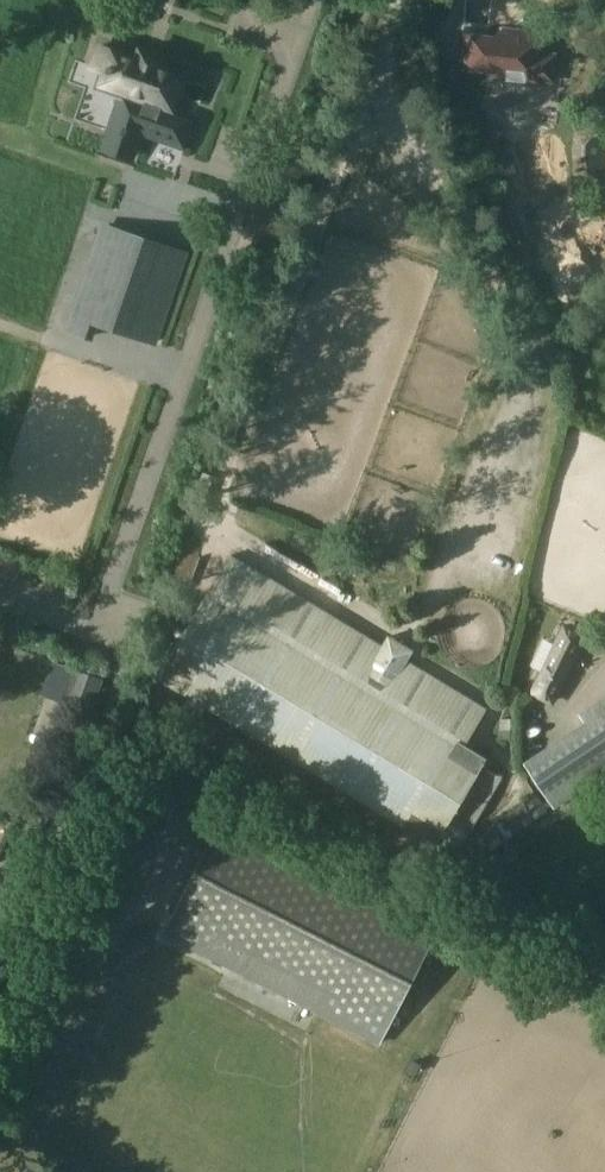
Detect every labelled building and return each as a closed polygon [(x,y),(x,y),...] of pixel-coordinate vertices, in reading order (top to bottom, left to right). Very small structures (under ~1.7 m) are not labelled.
[(458,68),(504,72),(503,82),(542,86),(542,81),(552,82),(555,55),(538,53),(540,33),(508,30),(507,39),(462,34),(458,68)] [(137,59),(99,46),(92,67),(99,70),(92,89),(118,98),(124,100),(114,127),(120,129),(119,132),(129,136),(130,133),(136,135),(137,133),(154,139),(156,133),(186,144),(193,122),(171,114),(172,109),(173,109),(178,96),(182,97),(187,80),(183,79),(185,75),(160,67),(154,65),(155,61),(145,57),(143,61),(137,59)] [(497,162),(502,178),(516,173),(510,157),(497,162)] [(186,251),(105,223),(67,332),(96,343),(101,327),(153,345),(186,251)] [(383,646),(231,555),(157,677),(404,826),(404,827),(412,832),(404,845),(427,858),(443,833),(444,833),(487,758),(465,745),(487,708),(407,660),(413,650),(388,636),(383,646)] [(546,592),(547,605),(596,601),(597,611),(604,611),(604,578),(580,580),(581,589),(546,592)] [(583,637),(564,628),(534,693),(552,702),(583,637)] [(73,671),(62,666),(53,692),(64,695),(61,703),(88,712),(101,677),(74,667),(73,671)] [(529,769),(554,807),(604,774),(604,701),(581,717),(589,729),(529,769)] [(219,829),(165,935),(377,1043),(432,937),(219,829)]
